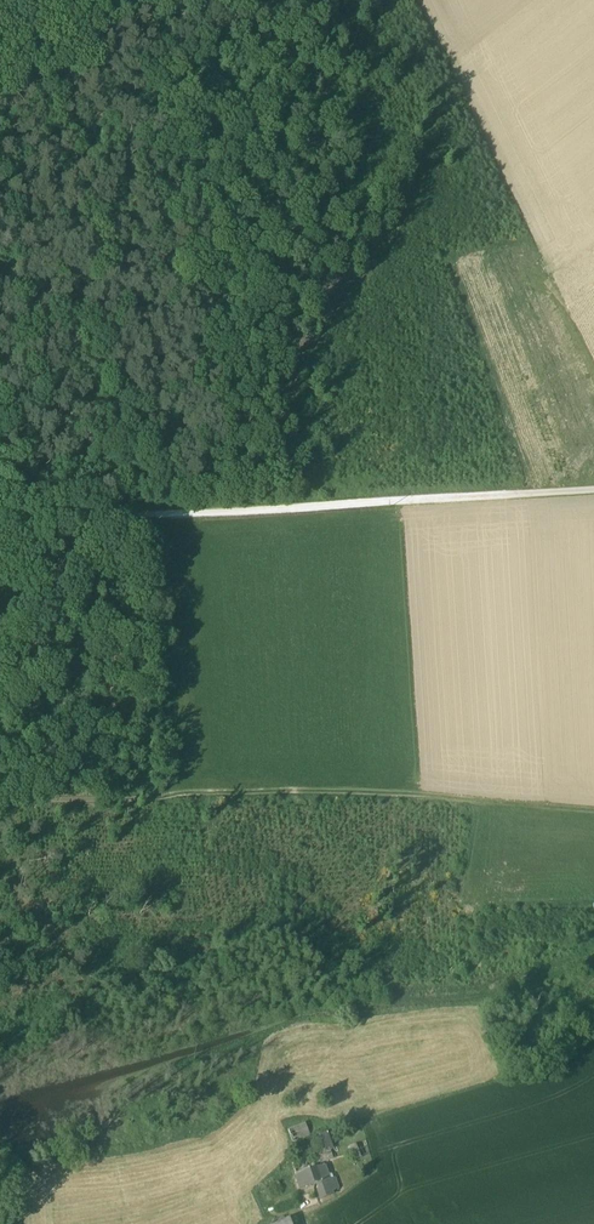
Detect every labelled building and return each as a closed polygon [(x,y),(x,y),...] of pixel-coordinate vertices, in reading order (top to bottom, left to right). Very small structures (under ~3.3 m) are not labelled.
[(289,1135),(292,1144),(304,1140),(300,1130),(289,1135)] [(324,1151),(336,1147),(329,1131),(318,1135),(324,1151)] [(320,1154),(323,1162),(326,1160),(321,1145),(316,1147),(310,1149),(312,1156),(320,1154)] [(301,1189),(320,1183),(329,1180),(332,1179),(326,1165),(324,1166),(323,1162),(320,1154),(312,1156),(293,1163),(297,1174),(301,1189)] [(334,1194),(329,1180),(320,1183),(323,1195),(321,1196),(322,1199),(334,1194)]
